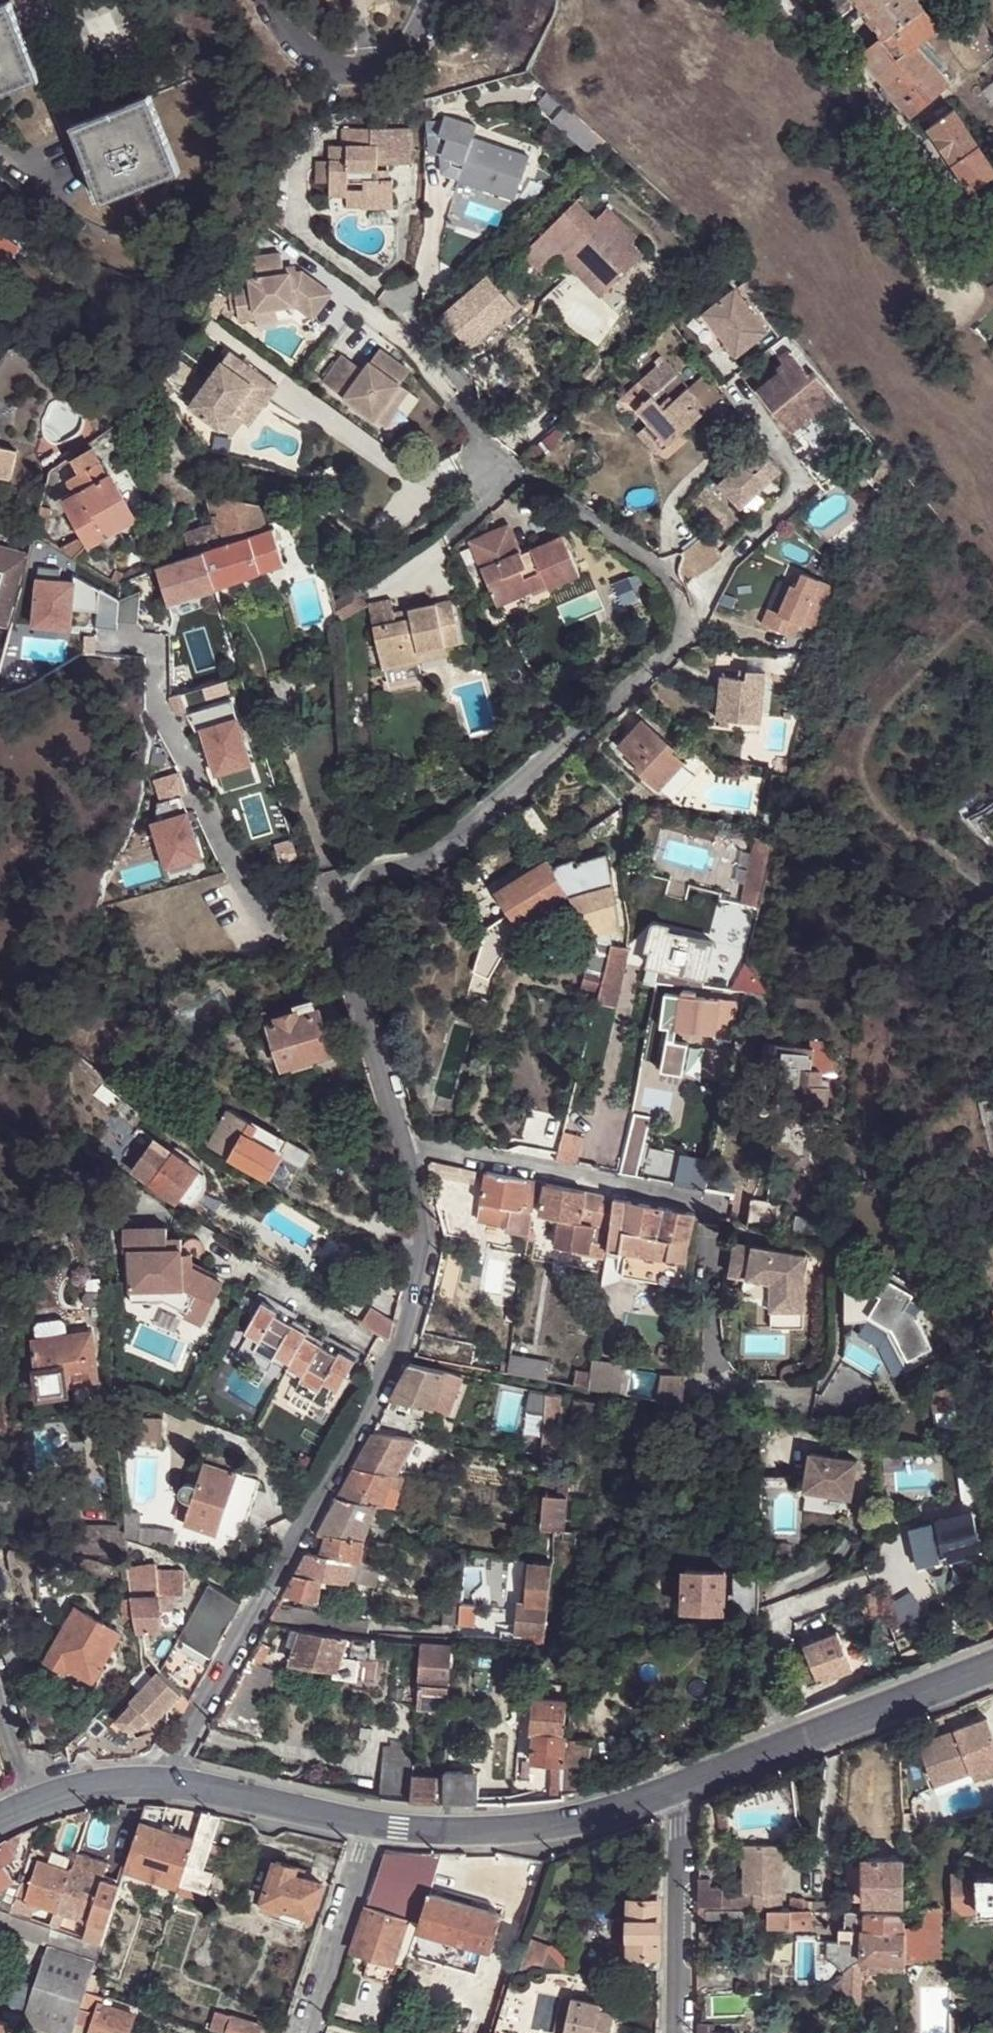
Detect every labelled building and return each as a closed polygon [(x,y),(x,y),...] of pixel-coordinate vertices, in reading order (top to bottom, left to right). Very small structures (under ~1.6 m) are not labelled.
[(12,0),(10,0),(0,4),(0,94),(43,78),(12,0)] [(821,7),(831,19),(851,2),(849,0),(830,0),(821,7)] [(947,83),(920,49),(939,33),(912,0),(854,0),(852,2),(880,37),(859,54),(909,115),(947,83)] [(976,15),(956,31),(984,66),(992,59),(992,43),(976,15)] [(983,91),(992,104),(992,83),(983,91)] [(546,94),(538,104),(550,113),(557,104),(546,94)] [(150,95),(74,124),(104,203),(181,173),(150,95)] [(928,127),(970,190),(992,175),(992,171),(953,110),(928,127)] [(459,131),(472,136),(475,127),(444,115),(436,135),(447,137),(456,139),(459,131)] [(397,129),(331,134),(333,166),(327,166),(315,167),(316,186),(351,184),(353,211),(382,210),(380,181),(370,182),(369,172),(369,168),(400,166),(397,129)] [(438,152),(439,162),(446,168),(444,174),(456,178),(456,176),(479,184),(477,190),(513,203),(529,161),(471,139),(472,136),(459,131),(456,139),(447,137),(441,153),(438,152)] [(436,135),(438,152),(441,153),(447,137),(436,135)] [(380,172),(369,172),(370,182),(380,181),(380,172)] [(454,181),(477,190),(479,184),(456,176),(456,178),(454,181)] [(351,184),(316,186),(317,202),(336,201),(336,212),(353,211),(351,184)] [(573,206),(526,249),(546,271),(556,262),(567,251),(591,277),(586,281),(602,297),(638,262),(626,249),(633,243),(605,214),(592,226),(582,235),(575,228),(585,219),(573,206)] [(592,226),(585,219),(575,228),(582,235),(592,226)] [(546,271),(526,249),(519,256),(539,278),(546,271)] [(595,303),(602,297),(586,281),(591,277),(567,251),(556,262),(595,303)] [(17,270),(0,257),(0,293),(17,270)] [(253,318),(277,314),(295,311),(314,325),(333,300),(302,277),(285,280),(282,262),(279,258),(244,264),(249,295),(232,298),(237,329),(255,326),(253,318)] [(730,289),(701,314),(724,342),(721,344),(732,357),(764,330),(730,289)] [(279,327),(277,314),(253,318),(255,326),(255,331),(279,327)] [(787,365),(758,389),(783,420),(785,418),(794,429),(829,398),(821,387),(825,383),(813,369),(809,373),(788,347),(779,355),(787,365)] [(250,396),(268,409),(283,388),(234,352),(192,408),(225,432),(236,417),(250,396)] [(323,389),(384,431),(407,397),(400,392),(411,377),(379,355),(364,376),(342,361),(323,389)] [(705,419),(686,397),(680,402),(669,389),(682,378),(669,363),(645,384),(658,399),(642,413),(654,427),(672,449),(705,419)] [(821,387),(829,398),(834,394),(825,383),(821,387)] [(693,390),(686,397),(705,419),(713,412),(693,390)] [(253,429),(268,409),(250,396),(236,417),(253,429)] [(794,429),(785,418),(783,420),(792,431),(794,429)] [(662,457),(672,449),(654,427),(643,435),(662,457)] [(824,437),(798,455),(807,468),(823,490),(844,475),(831,457),(836,454),(824,437)] [(546,439),(531,453),(541,462),(555,448),(546,439)] [(759,444),(720,482),(742,505),(781,467),(759,444)] [(13,480),(19,452),(0,448),(0,478),(13,480)] [(69,481),(77,495),(108,477),(92,449),(74,460),(80,474),(69,481)] [(129,465),(111,476),(136,518),(154,509),(129,465)] [(108,477),(77,495),(64,502),(84,539),(88,547),(136,518),(111,476),(108,477)] [(215,526),(220,539),(229,536),(265,525),(260,505),(208,495),(215,526)] [(540,570),(546,586),(547,588),(579,576),(564,537),(524,552),(511,520),(472,536),(498,604),(532,591),(526,576),(540,570)] [(185,536),(192,559),(206,554),(206,553),(203,544),(220,539),(215,526),(185,536)] [(206,553),(206,554),(218,591),(287,568),(275,530),(232,544),(206,553)] [(203,544),(206,553),(232,544),(229,536),(220,539),(203,544)] [(680,560),(680,562),(704,540),(703,538),(679,556),(680,560)] [(84,539),(65,552),(74,558),(88,547),(84,539)] [(704,540),(680,562),(677,575),(682,583),(718,560),(719,559),(718,555),(704,540)] [(12,624),(32,552),(0,545),(0,620),(12,624)] [(192,559),(159,569),(170,606),(218,591),(206,554),(192,559)] [(532,591),(546,586),(540,570),(526,576),(532,591)] [(770,609),(764,624),(796,637),(802,623),(815,630),(834,586),(804,573),(798,587),(793,585),(781,613),(770,609)] [(38,578),(35,625),(72,628),(73,610),(98,612),(98,627),(118,629),(119,622),(138,623),(141,592),(120,601),(76,576),(76,581),(38,578)] [(376,626),(386,669),(423,661),(435,659),(433,650),(449,647),(464,644),(455,601),(413,609),(415,617),(399,621),(376,626)] [(373,607),(376,626),(399,621),(397,613),(394,602),(373,607)] [(397,613),(399,621),(415,617),(413,609),(397,613)] [(451,655),(449,647),(433,650),(435,659),(451,655)] [(321,675),(316,659),(308,661),(313,678),(321,675)] [(423,661),(386,669),(389,685),(427,677),(423,661)] [(718,718),(759,724),(766,673),(747,671),(746,679),(739,679),(723,676),(718,718)] [(203,729),(216,775),(252,765),(233,700),(190,712),(185,695),(171,699),(171,703),(179,715),(187,713),(196,731),(203,729)] [(658,792),(683,765),(671,753),(674,750),(643,723),(618,747),(638,766),(635,770),(658,792)] [(696,777),(683,765),(658,792),(672,804),(696,777)] [(178,773),(153,780),(159,801),(184,793),(178,773)] [(157,822),(153,824),(167,869),(202,858),(198,847),(182,795),(158,802),(157,822)] [(534,805),(519,815),(538,845),(555,834),(534,805)] [(757,907),(772,842),(757,838),(742,904),(757,907)] [(294,840),(277,845),(280,857),(298,851),(294,840)] [(577,858),(552,867),(565,887),(611,876),(610,852),(578,863),(577,858)] [(552,867),(548,862),(497,893),(520,928),(539,917),(555,906),(570,897),(567,890),(565,887),(552,867)] [(614,878),(567,890),(570,897),(589,925),(601,922),(601,926),(604,931),(618,930),(614,878)] [(365,892),(364,898),(368,902),(370,903),(373,904),(378,903),(381,898),(380,891),(375,888),(369,888),(365,892)] [(713,901),(709,919),(720,922),(724,904),(713,901)] [(561,916),(555,906),(539,917),(544,926),(551,927),(561,922),(561,916)] [(701,987),(712,942),(666,930),(667,925),(654,922),(651,922),(649,924),(643,950),(647,951),(640,982),(652,984),(652,983),(671,984),(701,987)] [(597,939),(589,925),(583,930),(590,941),(588,948),(594,956),(600,948),(594,972),(603,975),(606,967),(610,945),(597,939)] [(627,952),(610,945),(606,967),(622,971),(627,952)] [(741,991),(747,992),(766,994),(743,965),(741,991)] [(622,971),(606,967),(603,975),(597,1002),(615,1006),(622,971)] [(597,1002),(603,975),(594,972),(587,971),(581,997),(597,1002)] [(684,997),(665,995),(661,1028),(715,1034),(714,1040),(732,1041),(735,1004),(691,998),(691,993),(685,993),(684,997)] [(268,1027),(276,1056),(280,1069),(290,1066),(293,1072),(312,1065),(311,1060),(331,1053),(319,1011),(315,1011),(313,1000),(294,1004),(295,1012),(276,1019),(276,1023),(268,1027)] [(210,1037),(213,1044),(223,1040),(222,1036),(240,1028),(238,1024),(210,1037)] [(272,1057),(276,1056),(268,1027),(260,1029),(264,1040),(266,1039),(272,1057)] [(812,1044),(813,1051),(762,1047),(759,1106),(778,1107),(778,1111),(825,1114),(828,1083),(821,1082),(821,1078),(834,1079),(821,1044),(812,1044)] [(287,1140),(286,1142),(228,1110),(208,1145),(266,1178),(278,1156),(302,1170),(311,1153),(287,1140)] [(633,1113),(626,1145),(644,1149),(649,1117),(633,1113)] [(568,1124),(558,1162),(578,1166),(586,1128),(568,1124)] [(622,1175),(637,1179),(644,1149),(626,1145),(622,1175)] [(177,1146),(173,1152),(193,1166),(197,1158),(177,1146)] [(179,1203),(199,1169),(193,1166),(173,1152),(152,1185),(179,1203)] [(212,1179),(199,1169),(179,1203),(190,1211),(212,1179)] [(527,1182),(489,1174),(483,1206),(513,1212),(522,1214),(527,1182)] [(538,1185),(527,1182),(522,1214),(513,1212),(511,1230),(504,1229),(503,1236),(527,1240),(528,1231),(534,1214),(538,1185)] [(587,1194),(547,1187),(541,1217),(561,1221),(556,1248),(574,1251),(573,1255),(606,1263),(608,1251),(609,1246),(616,1200),(587,1194)] [(694,1216),(616,1200),(609,1246),(608,1251),(621,1254),(626,1255),(629,1235),(675,1243),(688,1246),(694,1216)] [(751,1203),(747,1226),(781,1233),(784,1210),(751,1203)] [(511,1230),(513,1212),(483,1206),(480,1224),(504,1229),(511,1230)] [(184,1269),(183,1256),(183,1239),(166,1240),(165,1229),(121,1231),(122,1254),(126,1254),(128,1305),(148,1304),(147,1290),(161,1289),(162,1303),(186,1313),(189,1309),(207,1318),(223,1283),(194,1269),(184,1269)] [(687,1289),(687,1265),(673,1263),(675,1243),(629,1235),(626,1255),(623,1275),(622,1280),(687,1289)] [(802,1255),(730,1242),(724,1276),(765,1284),(765,1312),(802,1312),(802,1255)] [(687,1265),(688,1246),(675,1243),(673,1263),(687,1265)] [(193,1256),(183,1256),(184,1269),(194,1269),(193,1256)] [(872,1287),(842,1288),(843,1321),(861,1320),(865,1315),(887,1329),(907,1369),(936,1355),(919,1322),(908,1292),(881,1275),(872,1287)] [(148,1304),(162,1303),(161,1289),(147,1290),(148,1304)] [(89,1293),(90,1306),(101,1305),(100,1293),(89,1293)] [(264,1298),(261,1304),(278,1314),(275,1318),(291,1326),(294,1322),(296,1317),(264,1298)] [(278,1314),(261,1304),(243,1336),(247,1338),(237,1355),(268,1371),(273,1362),(288,1370),(286,1374),(301,1383),(294,1394),(324,1410),(334,1393),(337,1395),(355,1362),(339,1353),(337,1357),(321,1348),(323,1343),(308,1335),(310,1331),(294,1322),(291,1326),(275,1318),(278,1314)] [(201,1328),(207,1318),(189,1309),(186,1313),(183,1320),(201,1328)] [(389,1342),(393,1323),(370,1309),(361,1325),(389,1342)] [(903,1371),(907,1369),(887,1329),(865,1315),(861,1320),(884,1334),(903,1371)] [(67,1382),(76,1381),(98,1378),(92,1333),(34,1339),(42,1394),(67,1391),(67,1388),(67,1382)] [(326,1337),(323,1343),(321,1348),(337,1357),(339,1353),(355,1362),(359,1355),(326,1337)] [(746,1337),(745,1352),(782,1355),(783,1340),(746,1337)] [(510,1358),(513,1342),(503,1341),(500,1356),(510,1358)] [(508,1375),(548,1382),(551,1365),(510,1358),(510,1364),(508,1375)] [(621,1368),(592,1364),(590,1375),(589,1391),(617,1396),(621,1368)] [(412,1365),(392,1402),(412,1406),(425,1408),(450,1414),(459,1391),(465,1377),(412,1365)] [(573,1387),(589,1391),(590,1375),(575,1373),(573,1387)] [(668,1388),(667,1405),(680,1407),(680,1404),(682,1377),(669,1375),(668,1388)] [(472,1377),(465,1377),(459,1391),(466,1393),(472,1377)] [(953,1408),(950,1387),(932,1389),(936,1413),(953,1409),(953,1408)] [(562,1409),(564,1410),(565,1397),(537,1390),(535,1404),(545,1406),(562,1409)] [(598,1403),(577,1399),(573,1420),(594,1424),(595,1420),(598,1403)] [(606,1404),(598,1403),(595,1420),(603,1422),(606,1404)] [(959,1444),(971,1444),(965,1411),(961,1405),(953,1408),(953,1409),(956,1427),(959,1444)] [(423,1418),(425,1408),(412,1406),(411,1415),(423,1418)] [(550,1420),(561,1421),(562,1409),(545,1406),(544,1420),(550,1420)] [(953,1409),(936,1413),(938,1430),(956,1427),(953,1409)] [(122,1447),(161,1448),(162,1420),(123,1419),(122,1447)] [(373,1434),(353,1471),(397,1476),(414,1440),(373,1434)] [(546,1461),(560,1462),(562,1437),(559,1438),(548,1437),(546,1461)] [(185,1483),(196,1487),(204,1463),(205,1463),(208,1453),(197,1450),(185,1483)] [(208,1453),(205,1463),(222,1469),(226,1459),(208,1453)] [(857,1463),(809,1456),(803,1493),(850,1501),(857,1463)] [(553,1476),(558,1477),(560,1462),(546,1461),(544,1460),(543,1475),(553,1476)] [(214,1533),(234,1473),(222,1469),(205,1463),(204,1463),(196,1487),(190,1502),(183,1522),(214,1533)] [(353,1471),(338,1501),(376,1505),(383,1506),(392,1488),(397,1476),(353,1471)] [(258,1481),(234,1473),(214,1533),(238,1541),(258,1481)] [(413,1478),(397,1476),(392,1488),(400,1490),(407,1491),(413,1478)] [(558,1477),(557,1496),(566,1497),(568,1478),(558,1477)] [(790,1479),(760,1478),(760,1488),(790,1489),(790,1479)] [(963,1506),(980,1503),(977,1478),(960,1480),(963,1506)] [(179,1499),(190,1502),(196,1487),(185,1483),(180,1486),(178,1492),(179,1499)] [(392,1488),(383,1506),(392,1507),(400,1490),(392,1488)] [(529,1500),(544,1501),(545,1495),(529,1492),(529,1500)] [(553,1530),(565,1530),(566,1497),(557,1496),(550,1496),(545,1495),(544,1501),(541,1527),(553,1530)] [(565,1530),(587,1533),(590,1501),(566,1497),(565,1530)] [(172,1518),(183,1522),(190,1502),(179,1499),(172,1518)] [(338,1501),(319,1536),(328,1538),(363,1543),(376,1505),(338,1501)] [(973,1514),(909,1526),(917,1564),(980,1553),(973,1514)] [(141,1517),(123,1516),(126,1541),(141,1545),(141,1517)] [(363,1543),(328,1538),(322,1557),(351,1561),(359,1563),(363,1543)] [(308,1555),(297,1575),(333,1580),(349,1582),(351,1561),(322,1557),(308,1555)] [(778,1572),(793,1598),(819,1585),(804,1559),(778,1572)] [(351,1561),(349,1582),(377,1586),(380,1565),(359,1563),(351,1561)] [(139,1568),(127,1569),(129,1576),(132,1596),(137,1616),(139,1631),(161,1627),(159,1607),(168,1606),(163,1592),(179,1588),(183,1565),(154,1574),(140,1580),(139,1568)] [(129,1576),(127,1569),(119,1567),(120,1578),(129,1576)] [(517,1639),(545,1642),(547,1614),(550,1570),(522,1567),(517,1639)] [(723,1612),(726,1571),(685,1571),(684,1610),(723,1612)] [(759,1622),(758,1573),(733,1572),(733,1611),(740,1611),(740,1621),(759,1622)] [(297,1575),(286,1594),(330,1600),(333,1580),(297,1575)] [(210,1653),(239,1598),(208,1582),(178,1637),(210,1653)] [(874,1595),(857,1601),(871,1634),(887,1627),(874,1595)] [(137,1616),(132,1596),(122,1598),(125,1618),(137,1616)] [(284,1601),(277,1615),(283,1617),(286,1609),(289,1603),(284,1601)] [(65,1666),(93,1682),(121,1634),(77,1608),(45,1660),(62,1671),(65,1666)] [(444,1627),(456,1629),(457,1610),(445,1608),(444,1627)] [(277,1615),(272,1621),(368,1634),(369,1623),(349,1620),(348,1618),(329,1613),(315,1611),(314,1613),(286,1609),(283,1617),(277,1615)] [(348,1638),(303,1633),(291,1666),(308,1668),(331,1670),(335,1671),(338,1671),(342,1659),(348,1638)] [(804,1649),(819,1686),(851,1673),(837,1635),(804,1649)] [(372,1641),(348,1638),(342,1659),(359,1661),(367,1662),(369,1662),(372,1641)] [(260,1644),(234,1691),(245,1697),(260,1667),(272,1650),(261,1644),(260,1644)] [(418,1700),(449,1705),(452,1649),(422,1646),(418,1700)] [(359,1661),(342,1659),(338,1671),(335,1671),(333,1679),(357,1682),(359,1661)] [(359,1661),(357,1682),(362,1683),(367,1662),(359,1661)] [(376,1663),(369,1662),(367,1662),(362,1683),(374,1685),(376,1663)] [(98,1685),(93,1682),(65,1666),(62,1671),(61,1675),(64,1679),(88,1693),(90,1693),(95,1691),(98,1685)] [(234,1691),(213,1725),(257,1744),(276,1676),(260,1667),(245,1697),(234,1691)] [(331,1670),(308,1668),(306,1687),(329,1689),(330,1679),(331,1670)] [(126,1724),(111,1728),(114,1731),(119,1756),(139,1755),(152,1745),(168,1719),(137,1730),(129,1727),(142,1726),(150,1716),(156,1720),(182,1692),(183,1690),(160,1669),(118,1717),(126,1724)] [(147,1680),(139,1673),(131,1682),(138,1689),(147,1680)] [(181,1712),(190,1697),(182,1692),(173,1707),(181,1712)] [(572,1699),(568,1739),(581,1740),(583,1702),(572,1699)] [(531,1765),(563,1767),(566,1739),(563,1738),(566,1704),(536,1701),(531,1765)] [(969,1771),(992,1762),(992,1740),(983,1716),(916,1743),(930,1779),(966,1764),(969,1771)] [(359,1742),(371,1743),(373,1732),(360,1731),(359,1742)] [(567,1794),(589,1790),(592,1745),(571,1743),(567,1794)] [(380,1798),(410,1802),(412,1778),(414,1753),(384,1751),(380,1798)] [(933,1786),(969,1771),(966,1764),(930,1779),(933,1786)] [(442,1804),(460,1805),(463,1774),(444,1774),(442,1804)] [(460,1805),(478,1807),(480,1775),(463,1774),(460,1805)] [(410,1802),(438,1803),(438,1787),(424,1786),(424,1778),(412,1778),(410,1802)] [(564,1801),(565,1796),(563,1796),(564,1780),(550,1779),(548,1802),(564,1801)] [(169,1804),(146,1803),(142,1820),(162,1826),(169,1804)] [(221,1814),(203,1810),(194,1837),(193,1843),(196,1845),(208,1848),(211,1849),(221,1814)] [(162,1826),(142,1820),(127,1867),(179,1886),(187,1863),(193,1843),(194,1837),(162,1826)] [(9,1837),(7,1839),(17,1856),(12,1860),(27,1865),(40,1823),(23,1830),(9,1837)] [(0,1843),(0,1857),(4,1864),(12,1860),(17,1856),(7,1839),(0,1843)] [(196,1845),(193,1843),(187,1863),(205,1869),(211,1849),(208,1848),(196,1845)] [(781,1846),(743,1845),(742,1894),(753,1894),(753,1908),(780,1908),(781,1846)] [(385,1848),(381,1858),(436,1870),(441,1850),(416,1851),(385,1848)] [(543,1857),(505,1851),(502,1864),(538,1873),(543,1857)] [(107,1866),(74,1856),(70,1868),(103,1878),(107,1866)] [(13,1880),(13,1879),(4,1864),(0,1857),(0,1888),(13,1880)] [(902,1902),(901,1859),(864,1859),(863,1901),(867,1902),(902,1902)] [(56,1911),(69,1870),(37,1860),(25,1900),(56,1911)] [(274,1903),(285,1906),(312,1915),(322,1883),(295,1873),(296,1867),(277,1860),(264,1899),(274,1903)] [(205,1869),(187,1863),(179,1886),(209,1893),(216,1872),(205,1869)] [(103,1878),(70,1868),(69,1870),(56,1911),(64,1913),(88,1921),(83,1937),(102,1943),(121,1884),(103,1878)] [(659,1967),(661,1898),(659,1898),(660,1870),(631,1870),(631,1897),(630,1909),(630,1942),(630,1953),(633,1952),(633,1967),(659,1967)] [(699,1870),(699,1879),(708,1879),(707,1887),(718,1886),(728,1886),(728,1870),(699,1870)] [(954,1913),(978,1912),(976,1876),(952,1874),(954,1913)] [(978,1912),(992,1911),(992,1877),(976,1876),(978,1912)] [(23,1881),(13,1879),(13,1880),(0,1888),(0,1908),(12,1913),(23,1881)] [(699,1879),(698,1910),(707,1910),(708,1900),(718,1900),(718,1886),(707,1887),(708,1879),(699,1879)] [(209,1893),(179,1886),(176,1893),(207,1901),(209,1893)] [(429,1892),(419,1922),(417,1928),(492,1950),(501,1913),(429,1892)] [(790,1911),(803,1911),(803,1898),(791,1898),(790,1911)] [(903,1913),(902,1902),(867,1902),(867,1912),(903,1913)] [(283,1912),(285,1906),(274,1903),(272,1908),(283,1912)] [(919,1925),(903,1925),(902,1933),(904,1963),(937,1961),(935,1904),(918,1904),(919,1925)] [(367,1905),(352,1949),(378,1958),(392,1963),(393,1963),(407,1919),(367,1905)] [(12,1913),(0,1908),(0,2004),(5,2006),(28,2014),(26,2022),(58,2032),(73,2032),(86,1991),(92,1973),(102,1943),(83,1937),(59,1929),(52,1926),(12,1913)] [(707,1910),(698,1910),(698,1919),(749,1919),(749,1911),(707,1910)] [(64,1913),(56,1911),(52,1926),(59,1929),(64,1913)] [(779,1911),(771,1911),(771,1926),(805,1926),(805,1911),(804,1911),(803,1911),(790,1911),(779,1911)] [(903,1925),(903,1913),(867,1912),(846,1911),(845,1929),(841,1929),(841,1942),(828,1942),(828,1958),(844,1971),(849,1967),(860,1961),(862,1930),(902,1933),(903,1925)] [(904,1963),(902,1933),(862,1930),(860,1961),(902,1962),(904,1963)] [(388,1973),(392,1963),(378,1958),(374,1968),(388,1973)] [(842,2000),(842,2004),(860,2004),(861,1976),(902,1977),(902,1962),(860,1961),(849,1967),(844,1971),(841,1976),(837,1982),(831,1985),(842,2000)] [(697,1999),(733,1996),(733,1965),(698,1967),(697,1999)] [(86,1991),(95,1994),(101,1976),(92,1973),(86,1991)] [(107,1998),(95,1994),(86,1991),(73,2032),(90,2032),(100,2003),(104,2005),(107,1998)] [(570,1996),(561,1994),(554,2032),(563,2032),(570,1996)] [(613,2010),(598,2007),(598,2001),(570,1996),(563,2032),(608,2032),(613,2010)] [(104,2005),(100,2003),(90,2032),(128,2032),(134,2014),(104,2005)] [(218,2032),(258,2032),(261,2024),(217,2010),(210,2030),(218,2032)] [(0,2020),(0,2032),(5,2032),(9,2023),(0,2020)]
